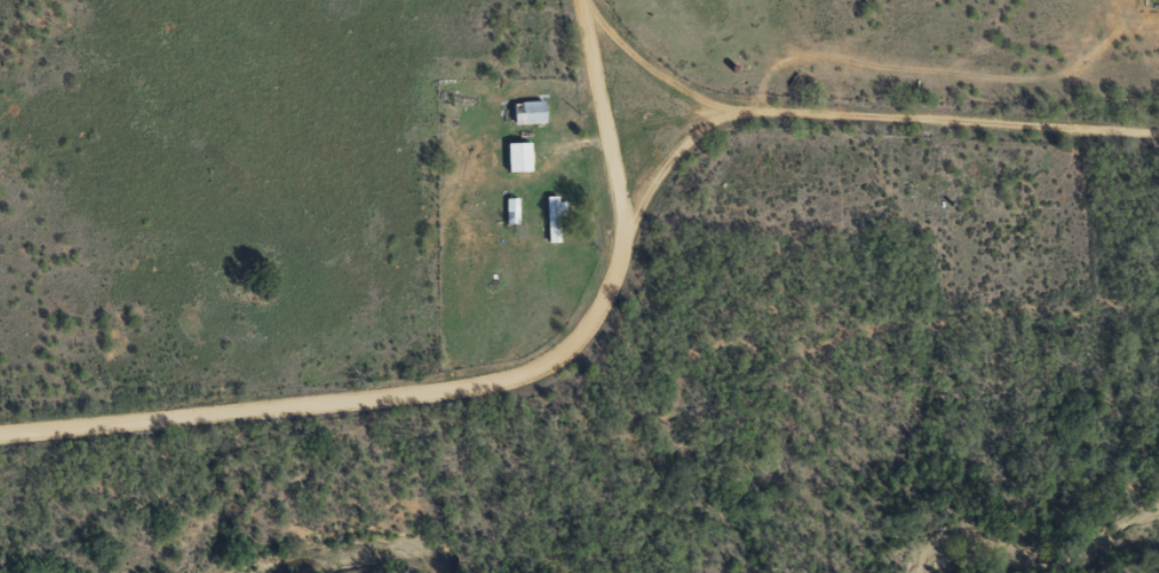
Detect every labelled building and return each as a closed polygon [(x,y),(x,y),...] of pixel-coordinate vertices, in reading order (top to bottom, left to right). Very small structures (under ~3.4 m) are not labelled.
[(549,123),(549,101),(515,101),(515,123),(549,123)] [(535,172),(535,142),(507,142),(507,172),(535,172)] [(519,198),(506,198),(506,224),(519,224),(519,198)]
